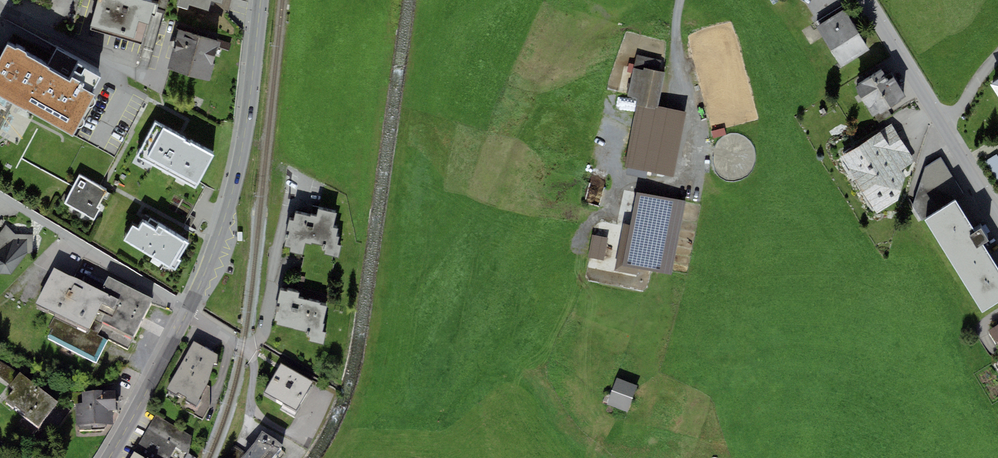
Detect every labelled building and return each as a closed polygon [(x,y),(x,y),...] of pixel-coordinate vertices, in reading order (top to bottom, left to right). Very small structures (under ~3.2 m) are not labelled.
[(152,16),(154,16),(158,5),(142,0),(98,0),(95,9),(89,29),(141,45),(147,24),(150,25),(152,16)] [(177,7),(187,10),(189,5),(208,11),(211,1),(222,4),(223,0),(179,0),(177,7)] [(870,51),(844,10),(816,27),(842,68),(870,51)] [(217,41),(179,30),(167,69),(208,81),(209,81),(214,64),(213,64),(216,53),(218,53),(219,48),(221,42),(217,41)] [(218,39),(217,41),(221,42),(219,48),(229,50),(231,43),(218,39)] [(73,136),(95,96),(92,94),(100,77),(78,66),(80,63),(56,50),(47,67),(25,56),(26,54),(18,50),(16,49),(8,45),(6,47),(0,59),(0,97),(73,136)] [(662,61),(637,55),(634,68),(643,70),(643,68),(660,72),(662,61)] [(658,107),(665,72),(660,72),(643,68),(643,70),(634,68),(627,96),(637,99),(637,104),(658,108),(658,107)] [(882,70),(858,84),(859,85),(856,88),(873,117),(880,113),(880,114),(902,102),(900,99),(905,96),(894,77),(889,80),(882,70)] [(617,105),(627,106),(628,98),(618,97),(617,105)] [(673,176),(686,112),(658,107),(658,108),(637,104),(624,166),(645,171),(673,176)] [(137,157),(195,188),(214,154),(155,123),(137,157)] [(891,124),(840,158),(877,213),(898,201),(905,178),(902,171),(915,161),(891,124)] [(996,155),(985,161),(997,183),(997,157),(996,155)] [(942,158),(925,168),(912,207),(923,221),(925,220),(955,201),(964,194),(942,158)] [(80,175),(64,203),(95,220),(102,208),(98,206),(107,190),(80,175)] [(600,203),(602,188),(588,185),(586,201),(600,203)] [(637,274),(638,270),(671,276),(685,201),(637,192),(631,225),(623,223),(614,271),(637,274)] [(982,313),(997,303),(997,269),(983,245),(989,241),(981,229),(975,233),(955,201),(925,220),(982,313)] [(336,213),(318,209),(316,216),(310,215),(310,217),(295,213),(293,221),(289,220),(286,232),(288,232),(285,247),(291,248),(290,252),(303,255),(305,243),(311,244),(312,242),(323,245),(322,250),(326,251),(325,254),(339,257),(342,246),(337,245),(339,238),(336,237),(338,229),(333,228),(336,213)] [(142,223),(138,229),(133,226),(130,231),(124,241),(175,270),(181,261),(178,259),(181,254),(185,247),(188,243),(159,226),(156,231),(142,223)] [(5,225),(0,233),(0,274),(12,273),(28,253),(33,251),(32,234),(16,235),(5,225)] [(588,257),(604,261),(608,238),(592,235),(588,257)] [(101,291),(54,268),(36,303),(57,312),(89,329),(107,294),(101,291)] [(108,276),(101,291),(107,294),(89,329),(89,331),(107,340),(129,350),(153,299),(108,276)] [(298,294),(288,291),(287,293),(281,291),(277,304),(279,304),(274,321),(278,322),(277,325),(309,334),(308,337),(311,338),(310,341),(323,345),(327,333),(322,332),(324,325),(323,325),(328,308),(320,306),(321,304),(297,297),(298,294)] [(96,363),(107,340),(89,331),(89,329),(57,312),(49,328),(53,330),(49,339),(96,363)] [(989,330),(997,345),(997,325),(989,330)] [(218,355),(193,342),(166,389),(176,395),(177,392),(186,397),(184,399),(196,405),(214,364),(217,363),(218,355)] [(0,363),(0,378),(10,384),(19,373),(0,363)] [(313,382),(281,364),(264,393),(297,411),(313,382)] [(59,403),(20,372),(19,373),(10,384),(9,386),(13,389),(5,400),(39,428),(59,403)] [(628,414),(639,386),(617,377),(606,405),(628,414)] [(116,390),(82,392),(82,403),(75,404),(76,425),(78,424),(79,430),(107,429),(106,424),(114,424),(113,410),(117,410),(116,390)] [(176,447),(189,454),(192,437),(156,415),(135,451),(131,457),(170,457),(176,447)] [(283,446),(262,431),(254,443),(242,457),(272,457),(283,446)]
